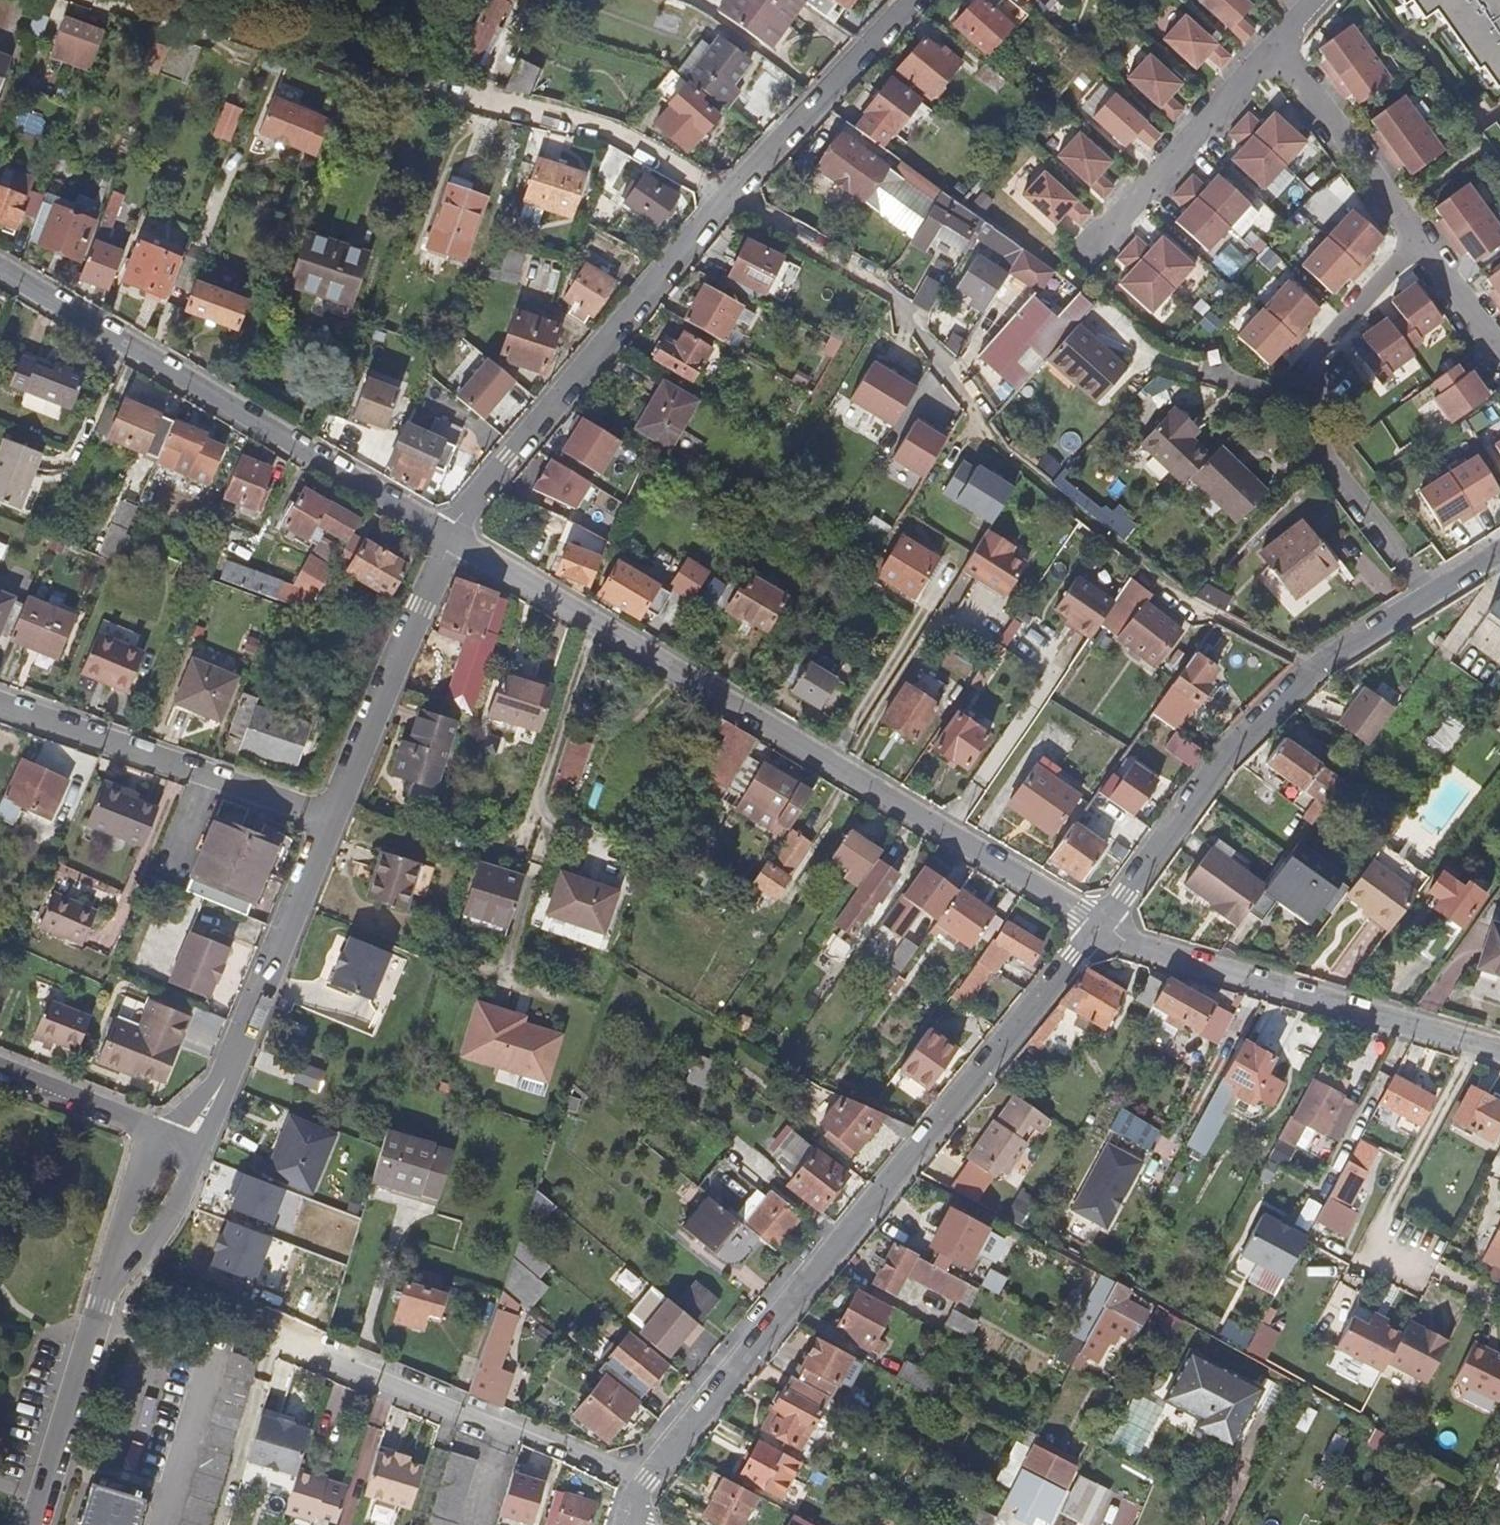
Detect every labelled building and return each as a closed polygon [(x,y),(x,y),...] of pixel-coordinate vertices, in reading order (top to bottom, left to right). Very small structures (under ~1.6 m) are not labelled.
[(757,44),(771,23),(780,29),(799,2),(796,0),(725,0),(715,14),(757,44)] [(799,2),(824,20),(832,8),(842,15),(853,0),(796,0),(799,2)] [(1010,7),(1000,0),(983,0),(980,4),(974,0),(971,0),(950,26),(987,57),(1010,30),(999,20),(1010,7)] [(1243,39),(1254,28),(1240,16),(1252,3),(1249,0),(1200,0),(1243,39)] [(1499,84),(1499,0),(1398,0),(1402,5),(1408,1),(1422,20),(1434,11),(1476,70),(1480,67),(1494,88),(1499,84)] [(490,4),(460,62),(472,68),(502,10),(490,4)] [(1163,36),(1195,66),(1207,53),(1220,66),(1231,54),(1185,12),(1163,36)] [(83,29),(50,17),(40,44),(73,55),(83,29)] [(766,50),(780,29),(771,23),(757,44),(766,50)] [(1331,80),(1340,92),(1346,87),(1358,104),(1391,79),(1351,23),(1317,48),(1329,64),(1323,68),(1331,80)] [(89,28),(81,50),(95,56),(104,33),(89,28)] [(953,66),(921,40),(895,71),(927,97),(953,66)] [(715,47),(689,80),(727,111),(740,93),(733,87),(752,63),(726,44),(720,51),(715,47)] [(141,71),(160,79),(169,53),(151,46),(141,71)] [(1127,76),(1173,118),(1183,107),(1169,94),(1181,81),(1149,52),(1127,76)] [(0,54),(0,96),(14,59),(0,54)] [(540,71),(518,60),(502,92),(528,95),(540,71)] [(992,96),(1002,84),(980,66),(970,78),(992,96)] [(690,89),(668,68),(653,83),(673,104),(657,120),(686,149),(718,116),(699,99),(700,96),(692,87),(690,89)] [(864,115),(854,128),(865,137),(880,148),(913,104),(886,82),(862,114),(864,115)] [(1114,91),(1092,115),(1125,145),(1136,132),(1150,145),(1160,133),(1114,91)] [(1383,152),(1392,163),(1398,159),(1409,175),(1443,151),(1403,95),(1369,120),(1381,135),(1375,140),(1383,152)] [(317,156),(329,120),(275,98),(260,133),(317,156)] [(216,133),(233,138),(244,105),(227,100),(216,133)] [(1248,111),(1229,133),(1243,146),(1231,158),(1264,187),(1306,140),(1274,111),(1262,124),(1248,111)] [(857,148),(865,137),(854,128),(849,125),(837,139),(840,141),(817,170),(910,241),(931,205),(857,148)] [(1058,154),(1104,196),(1114,185),(1100,172),(1112,159),(1080,130),(1058,154)] [(609,187),(625,155),(607,145),(595,181),(609,187)] [(586,175),(540,161),(528,201),(574,215),(586,175)] [(34,179),(3,167),(0,175),(0,220),(17,227),(23,212),(18,211),(23,195),(27,197),(34,179)] [(1090,210),(1043,169),(1022,193),(1054,222),(1066,209),(1079,222),(1086,215),(1090,210)] [(1206,186),(1192,174),(1183,184),(1180,188),(1173,195),(1187,208),(1175,221),(1208,250),(1250,202),(1218,173),(1206,186)] [(674,194),(642,174),(622,205),(655,225),(674,194)] [(1438,228),(1447,240),(1455,251),(1461,247),(1473,263),(1499,244),(1499,228),(1467,182),(1433,207),(1444,223),(1438,228)] [(453,238),(451,244),(470,250),(484,205),(444,192),(431,230),(453,238)] [(926,236),(963,258),(982,224),(959,207),(939,192),(931,205),(910,241),(908,244),(918,250),(926,236)] [(97,224),(45,205),(33,238),(44,242),(42,247),(81,262),(97,224)] [(1347,277),(1353,282),(1363,271),(1373,260),(1367,255),(1383,238),(1351,210),(1301,265),(1332,294),(1347,277)] [(453,238),(431,230),(429,237),(451,244),(453,238)] [(317,287),(354,300),(370,254),(306,233),(288,284),(315,293),(317,287)] [(1137,236),(1117,257),(1131,270),(1120,283),(1152,311),(1194,265),(1162,235),(1150,248),(1137,236)] [(81,278),(109,289),(124,251),(97,239),(81,278)] [(516,283),(527,250),(493,239),(488,256),(493,258),(487,273),(516,283)] [(781,260),(748,241),(729,275),(763,293),(781,260)] [(121,279),(162,296),(177,260),(137,243),(121,279)] [(1033,295),(1047,273),(1020,253),(1005,277),(1033,295)] [(615,279),(587,262),(566,296),(576,302),(570,311),(584,320),(590,310),(594,313),(615,279)] [(953,294),(983,312),(1002,281),(972,262),(953,294)] [(1485,279),(1496,295),(1490,299),(1499,312),(1499,313),(1499,268),(1485,279)] [(1283,347),(1289,352),(1299,342),(1309,330),(1304,325),(1319,309),(1287,280),(1237,335),(1268,364),(1283,347)] [(236,329),(247,300),(199,281),(188,309),(236,329)] [(1384,368),(1408,350),(1420,342),(1416,337),(1440,320),(1414,283),(1389,301),(1402,318),(1391,326),(1385,318),(1361,336),(1374,353),(1362,361),(1377,382),(1388,373),(1384,368)] [(703,285),(681,322),(721,344),(742,306),(703,285)] [(915,304),(930,314),(941,296),(925,286),(915,304)] [(969,368),(1005,402),(1047,356),(1061,340),(1075,325),(1076,323),(1088,310),(1072,298),(1052,320),(1030,300),(969,368)] [(501,359),(539,371),(555,322),(517,309),(501,359)] [(1124,366),(1076,323),(1075,325),(1061,340),(1047,356),(1070,378),(1076,371),(1100,393),(1124,366)] [(462,367),(475,350),(451,330),(440,349),(462,367)] [(692,384),(709,355),(681,338),(675,348),(663,341),(652,360),(692,384)] [(52,372),(54,366),(19,353),(17,359),(52,372)] [(483,356),(457,397),(484,419),(510,379),(483,356)] [(52,372),(17,359),(6,385),(70,411),(85,374),(56,362),(54,366),(52,372)] [(875,365),(851,401),(892,428),(919,387),(904,377),(901,381),(875,365)] [(1464,418),(1489,399),(1469,371),(1462,376),(1454,365),(1431,381),(1439,392),(1432,397),(1453,426),(1464,418)] [(365,376),(352,415),(385,426),(398,388),(365,376)] [(651,416),(641,433),(665,447),(693,400),(660,380),(642,411),(651,416)] [(106,440),(157,462),(173,424),(123,402),(106,440)] [(1142,444),(1183,484),(1189,478),(1208,458),(1183,433),(1190,426),(1173,410),(1143,440),(1144,442),(1142,444)] [(651,416),(642,411),(632,427),(641,433),(651,416)] [(562,453),(600,476),(620,442),(577,417),(569,430),(574,433),(562,453)] [(913,417),(890,456),(920,474),(939,442),(940,442),(944,436),(943,435),(913,417)] [(457,444),(404,419),(391,446),(399,450),(389,469),(394,472),(393,475),(424,491),(436,467),(445,471),(457,444)] [(206,437),(174,423),(173,424),(157,462),(156,465),(208,488),(225,450),(204,441),(206,437)] [(0,449),(0,495),(23,504),(42,454),(4,439),(0,449)] [(1266,493),(1219,447),(1208,458),(1189,478),(1236,524),(1266,493)] [(270,465),(242,453),(225,496),(258,509),(267,488),(263,486),(270,465)] [(1417,491),(1439,526),(1456,516),(1460,522),(1485,507),(1481,501),(1498,490),(1476,454),(1464,462),(1461,457),(1427,478),(1429,483),(1417,491)] [(550,459),(535,485),(574,510),(588,488),(589,488),(591,485),(550,459)] [(963,462),(944,492),(991,523),(1013,489),(978,466),(976,470),(963,462)] [(107,488),(117,492),(125,473),(115,469),(107,488)] [(314,522),(346,541),(351,533),(358,520),(304,490),(282,527),(305,539),(314,522)] [(114,529),(126,534),(131,522),(136,509),(124,504),(114,529)] [(588,530),(556,515),(551,526),(605,553),(609,542),(588,530)] [(1300,520),(1283,533),(1314,573),(1319,570),(1324,575),(1335,565),(1300,520)] [(1009,535),(991,524),(975,550),(963,568),(1006,596),(1033,554),(1008,538),(1009,535)] [(406,565),(351,533),(346,541),(331,567),(386,600),(406,565)] [(878,572),(913,594),(938,556),(902,533),(878,572)] [(1314,573),(1283,533),(1257,553),(1288,594),(1314,573)] [(1009,535),(1008,538),(1017,543),(1018,541),(1009,535)] [(558,572),(590,587),(602,558),(571,544),(558,572)] [(689,560),(673,585),(690,597),(706,572),(689,560)] [(222,578),(305,612),(314,597),(228,563),(222,578)] [(672,595),(621,564),(603,593),(642,617),(646,610),(659,618),(672,595)] [(323,574),(311,568),(306,579),(317,584),(323,574)] [(730,580),(717,602),(754,625),(756,621),(767,628),(787,595),(755,576),(745,594),(739,590),(741,586),(730,580)] [(1076,627),(1091,637),(1099,626),(1115,602),(1078,577),(1056,608),(1078,624),(1076,627)] [(1155,595),(1132,578),(1115,602),(1099,626),(1156,668),(1181,633),(1148,607),(1155,595)] [(333,585),(324,580),(314,597),(305,612),(304,615),(314,619),(333,585)] [(458,628),(433,704),(470,716),(482,677),(498,626),(505,604),(495,601),(496,595),(457,581),(443,623),(458,628)] [(1226,598),(1203,586),(1192,597),(1220,611),(1226,598)] [(1486,609),(1499,619),(1499,591),(1486,609)] [(8,641),(9,640),(23,606),(0,597),(0,638),(8,641)] [(71,617),(25,599),(23,606),(9,640),(56,658),(71,617)] [(513,630),(498,626),(482,677),(497,682),(513,630)] [(145,649),(99,629),(84,665),(113,677),(111,681),(128,688),(145,649)] [(1215,667),(1191,651),(1148,713),(1173,730),(1193,700),(1198,704),(1211,685),(1206,681),(1215,667)] [(194,660),(177,702),(195,710),(197,705),(222,715),(237,678),(194,660)] [(833,679),(804,662),(789,687),(818,705),(833,679)] [(552,688),(503,673),(489,716),(538,732),(552,688)] [(882,718),(915,739),(937,704),(905,683),(882,718)] [(1334,726),(1365,748),(1392,710),(1361,688),(1334,726)] [(243,748),(296,768),(310,730),(257,710),(262,698),(247,693),(231,735),(246,740),(243,748)] [(192,717),(195,710),(177,702),(174,709),(192,717)] [(962,710),(939,746),(970,766),(994,730),(962,710)] [(418,712),(408,746),(404,756),(398,754),(390,777),(411,783),(406,799),(426,806),(453,724),(418,712)] [(1450,715),(1430,741),(1445,753),(1466,727),(1450,715)] [(721,753),(740,764),(745,755),(755,739),(736,728),(721,753)] [(1174,731),(1165,746),(1196,765),(1206,750),(1174,731)] [(589,740),(568,734),(557,770),(579,776),(589,740)] [(1285,739),(1267,764),(1314,799),(1303,815),(1312,822),(1341,780),(1285,739)] [(404,756),(408,746),(396,741),(392,752),(398,754),(404,756)] [(761,764),(745,755),(740,764),(727,786),(743,796),(736,809),(772,830),(777,822),(789,829),(808,795),(797,789),(799,785),(762,763),(761,764)] [(34,769),(35,769),(45,773),(48,765),(38,760),(34,769)] [(1094,791),(1130,815),(1155,779),(1130,762),(1117,780),(1106,773),(1094,791)] [(2,798),(0,803),(0,838),(7,823),(14,826),(22,807),(47,818),(63,781),(45,773),(35,769),(34,769),(21,763),(5,799),(2,798)] [(1075,795),(1032,766),(1006,804),(1049,833),(1075,795)] [(86,825),(141,848),(156,810),(126,798),(128,793),(104,783),(86,825)] [(810,791),(799,785),(797,789),(808,795),(810,791)] [(214,823),(186,895),(245,918),(249,907),(250,908),(274,846),(214,823)] [(1104,844),(1072,823),(1048,858),(1081,879),(1104,844)] [(764,862),(742,895),(754,903),(760,894),(769,900),(791,867),(792,867),(809,843),(792,832),(769,866),(764,862)] [(842,878),(855,888),(879,854),(852,835),(835,858),(848,867),(842,878)] [(1346,871),(1301,839),(1289,855),(1267,887),(1250,910),(1262,918),(1279,894),(1313,918),(1346,871)] [(1211,848),(1239,868),(1244,861),(1216,841),(1211,848)] [(1267,887),(1239,868),(1211,848),(1209,847),(1185,881),(1215,901),(1224,908),(1221,913),(1239,926),(1250,910),(1267,887)] [(359,903),(394,917),(412,872),(377,857),(359,903)] [(1418,892),(1372,858),(1346,895),(1391,928),(1418,892)] [(880,861),(836,927),(851,937),(895,872),(880,861)] [(467,915),(508,928),(524,880),(482,867),(467,915)] [(925,910),(937,918),(957,890),(945,881),(927,870),(908,898),(925,910)] [(543,915),(600,935),(614,898),(592,890),(594,885),(559,872),(543,915)] [(826,879),(817,873),(801,897),(810,903),(826,879)] [(1432,914),(1455,930),(1478,898),(1463,887),(1459,893),(1437,879),(1425,896),(1438,906),(1432,914)] [(616,892),(594,885),(592,890),(614,898),(616,892)] [(957,890),(937,918),(935,921),(970,944),(992,912),(958,889),(957,890)] [(81,948),(97,913),(54,894),(38,928),(81,948)] [(1224,908),(1215,901),(1211,906),(1221,913),(1224,908)] [(1041,943),(1004,918),(971,965),(982,973),(985,969),(989,971),(1005,949),(1026,963),(1041,943)] [(1486,928),(1476,970),(1499,976),(1499,932),(1486,928)] [(832,940),(823,934),(816,944),(824,950),(832,940)] [(207,1003),(214,986),(210,984),(216,968),(220,970),(228,950),(189,935),(168,987),(207,1003)] [(888,961),(900,970),(917,947),(905,938),(888,961)] [(388,953),(350,939),(343,955),(341,954),(335,969),(338,970),(332,987),(370,1001),(374,990),(376,990),(390,954),(388,953)] [(965,998),(982,973),(971,965),(953,990),(965,998)] [(214,986),(220,970),(216,968),(210,984),(214,986)] [(1124,995),(1086,973),(1037,1032),(1045,1037),(1070,1008),(1104,1028),(1124,995)] [(1134,1000),(1149,1009),(1151,1005),(1162,987),(1147,978),(1134,1000)] [(1214,1005),(1167,979),(1162,987),(1151,1005),(1200,1031),(1214,1005)] [(478,1002),(463,1054),(522,1072),(550,1079),(563,1033),(525,1022),(514,1019),(516,1013),(478,1002)] [(121,1072),(137,1078),(162,1089),(188,1025),(156,1011),(155,1015),(124,1003),(98,1069),(119,1078),(121,1072)] [(34,1040),(77,1057),(91,1021),(49,1004),(34,1040)] [(526,1016),(516,1013),(514,1019),(525,1022),(526,1016)] [(1192,1076),(1215,1089),(1238,1044),(1248,1027),(1234,1019),(1214,1054),(1206,1050),(1192,1076)] [(930,1023),(901,1064),(931,1085),(960,1044),(930,1023)] [(1269,1061),(1238,1044),(1215,1089),(1201,1114),(1215,1122),(1226,1103),(1244,1113),(1250,1103),(1265,1111),(1277,1088),(1268,1083),(1271,1076),(1263,1072),(1269,1061)] [(304,1062),(298,1078),(320,1087),(327,1071),(304,1062)] [(121,1072),(119,1078),(134,1084),(137,1078),(121,1072)] [(550,1079),(522,1072),(519,1081),(547,1089),(550,1079)] [(1383,1103),(1396,1110),(1421,1124),(1434,1102),(1396,1080),(1383,1103)] [(1293,1122),(1287,1119),(1275,1143),(1289,1151),(1301,1129),(1316,1136),(1336,1100),(1312,1088),(1293,1122)] [(1474,1088),(1458,1117),(1494,1138),(1499,1128),(1499,1110),(1491,1105),(1494,1099),(1474,1088)] [(879,1120),(884,1113),(845,1096),(824,1123),(829,1127),(857,1149),(879,1120)] [(1045,1138),(1054,1124),(1015,1097),(1005,1110),(1003,1108),(993,1122),(997,1125),(988,1137),(984,1135),(966,1159),(985,1172),(989,1167),(997,1172),(1003,1176),(1027,1143),(1026,1142),(1034,1130),(1045,1138)] [(1396,1110),(1383,1103),(1375,1116),(1389,1124),(1396,1110)] [(1124,1106),(1112,1126),(1150,1148),(1162,1128),(1124,1106)] [(913,1124),(884,1113),(879,1120),(904,1137),(913,1124)] [(314,1190),(338,1134),(294,1115),(284,1138),(289,1140),(275,1173),(314,1190)] [(857,1149),(829,1127),(824,1134),(852,1155),(857,1149)] [(438,1149),(388,1134),(383,1151),(374,1180),(424,1197),(438,1149)] [(1362,1137),(1351,1156),(1369,1166),(1380,1147),(1362,1137)] [(1106,1144),(1071,1211),(1106,1229),(1141,1162),(1106,1144)] [(456,1155),(438,1149),(424,1197),(441,1202),(456,1155)] [(817,1150),(792,1182),(822,1206),(847,1173),(817,1150)] [(706,1192),(732,1214),(755,1187),(720,1158),(698,1185),(706,1192)] [(1369,1171),(1348,1160),(1331,1193),(1322,1209),(1341,1220),(1347,1209),(1348,1209),(1369,1171)] [(993,1178),(997,1172),(989,1167),(985,1172),(993,1178)] [(274,1222),(288,1187),(245,1170),(231,1206),(274,1222)] [(371,1192),(420,1208),(424,1197),(374,1180),(371,1192)] [(770,1186),(742,1222),(775,1249),(804,1214),(770,1186)] [(713,1247),(738,1218),(732,1214),(706,1192),(682,1221),(713,1247)] [(437,1214),(441,1202),(424,1197),(420,1208),(437,1214)] [(945,1233),(928,1263),(957,1280),(985,1229),(950,1210),(938,1229),(945,1233)] [(1285,1277),(1309,1233),(1295,1225),(1292,1229),(1262,1213),(1240,1253),(1285,1277)] [(228,1216),(210,1262),(256,1281),(274,1235),(228,1216)] [(1499,1269),(1499,1220),(1480,1259),(1494,1266),(1499,1269)] [(541,1279),(553,1266),(521,1239),(504,1290),(530,1312),(550,1288),(541,1279)] [(956,1301),(965,1284),(957,1280),(928,1263),(915,1255),(898,1246),(874,1285),(894,1296),(907,1273),(956,1301)] [(1494,1266),(1487,1278),(1499,1285),(1499,1269),(1494,1266)] [(1088,1300),(1100,1307),(1111,1283),(1100,1277),(1088,1300)] [(437,1292),(399,1280),(388,1317),(416,1325),(420,1311),(431,1314),(437,1292)] [(1115,1315),(1128,1289),(1113,1280),(1111,1283),(1100,1307),(1115,1315)] [(697,1283),(678,1306),(699,1323),(717,1299),(697,1283)] [(667,1297),(651,1284),(629,1311),(645,1324),(667,1297)] [(859,1293),(838,1331),(873,1350),(894,1312),(859,1293)] [(699,1323),(678,1306),(667,1297),(645,1324),(638,1332),(670,1358),(683,1341),(688,1335),(694,1340),(704,1328),(699,1323)] [(1130,1300),(1121,1318),(1138,1327),(1148,1310),(1130,1300)] [(1386,1324),(1388,1318),(1359,1303),(1350,1320),(1365,1329),(1371,1317),(1386,1324)] [(515,1313),(498,1307),(470,1390),(502,1403),(512,1369),(507,1367),(509,1360),(502,1357),(515,1313)] [(1097,1365),(1121,1318),(1115,1315),(1100,1307),(1082,1344),(1076,1355),(1097,1365)] [(975,1321),(952,1309),(943,1325),(966,1337),(975,1321)] [(1336,1346),(1383,1370),(1388,1361),(1402,1333),(1386,1324),(1371,1317),(1365,1329),(1350,1320),(1336,1346)] [(1183,1326),(1168,1318),(1161,1332),(1176,1339),(1183,1326)] [(1449,1340),(1410,1319),(1402,1333),(1388,1361),(1427,1382),(1449,1340)] [(1263,1321),(1251,1347),(1268,1355),(1280,1329),(1263,1321)] [(631,1332),(600,1370),(607,1376),(637,1402),(668,1364),(631,1332)] [(694,1340),(688,1335),(683,1341),(690,1346),(694,1340)] [(799,1368),(793,1378),(831,1399),(853,1356),(822,1340),(806,1372),(799,1368)] [(1261,1385),(1194,1349),(1170,1395),(1206,1413),(1202,1422),(1234,1439),(1261,1385)] [(1499,1405),(1499,1368),(1495,1365),(1484,1360),(1487,1356),(1472,1349),(1453,1387),(1498,1410),(1499,1405)] [(260,1358),(234,1350),(181,1524),(210,1524),(260,1358)] [(1068,1361),(1056,1353),(1047,1368),(1060,1375),(1068,1361)] [(1487,1356),(1484,1360),(1495,1365),(1497,1361),(1487,1356)] [(957,1387),(906,1359),(899,1373),(898,1372),(896,1376),(948,1404),(957,1387)] [(633,1425),(646,1409),(637,1402),(607,1376),(578,1410),(610,1437),(626,1418),(633,1425)] [(805,1450),(831,1399),(793,1378),(766,1430),(805,1450)] [(261,1417),(248,1462),(298,1477),(301,1469),(312,1432),(294,1427),(295,1425),(279,1420),(279,1422),(261,1417)] [(994,1480),(1010,1488),(1019,1470),(1021,1466),(1030,1448),(1014,1440),(994,1480)] [(782,1495),(800,1462),(766,1444),(748,1477),(782,1495)] [(1075,1469),(1031,1445),(1030,1448),(1021,1466),(1064,1490),(1073,1472),(1075,1469)] [(400,1446),(399,1452),(411,1456),(413,1450),(400,1446)] [(399,1452),(381,1447),(368,1489),(414,1503),(427,1461),(411,1456),(399,1452)] [(452,1449),(430,1524),(459,1524),(480,1458),(452,1449)] [(319,1517),(340,1523),(350,1488),(318,1477),(319,1475),(301,1469),(298,1477),(293,1496),(288,1512),(318,1521),(319,1517)] [(1047,1524),(1063,1493),(1019,1470),(1010,1488),(1007,1494),(1020,1502),(1008,1524),(1029,1524),(1033,1517),(1047,1524)] [(505,1499),(536,1508),(544,1480),(513,1471),(505,1499)] [(147,1490),(141,1488),(143,1480),(135,1478),(133,1485),(93,1473),(77,1524),(136,1524),(147,1490)] [(1080,1520),(1098,1486),(1079,1475),(1062,1511),(1080,1520)] [(760,1496),(727,1479),(705,1519),(716,1524),(745,1524),(760,1496)] [(568,1496),(557,1493),(547,1524),(559,1524),(568,1496)] [(597,1505),(568,1496),(559,1524),(591,1524),(597,1505)] [(973,1524),(992,1524),(994,1519),(980,1512),(973,1524)] [(795,1515),(790,1524),(813,1524),(795,1515)]
